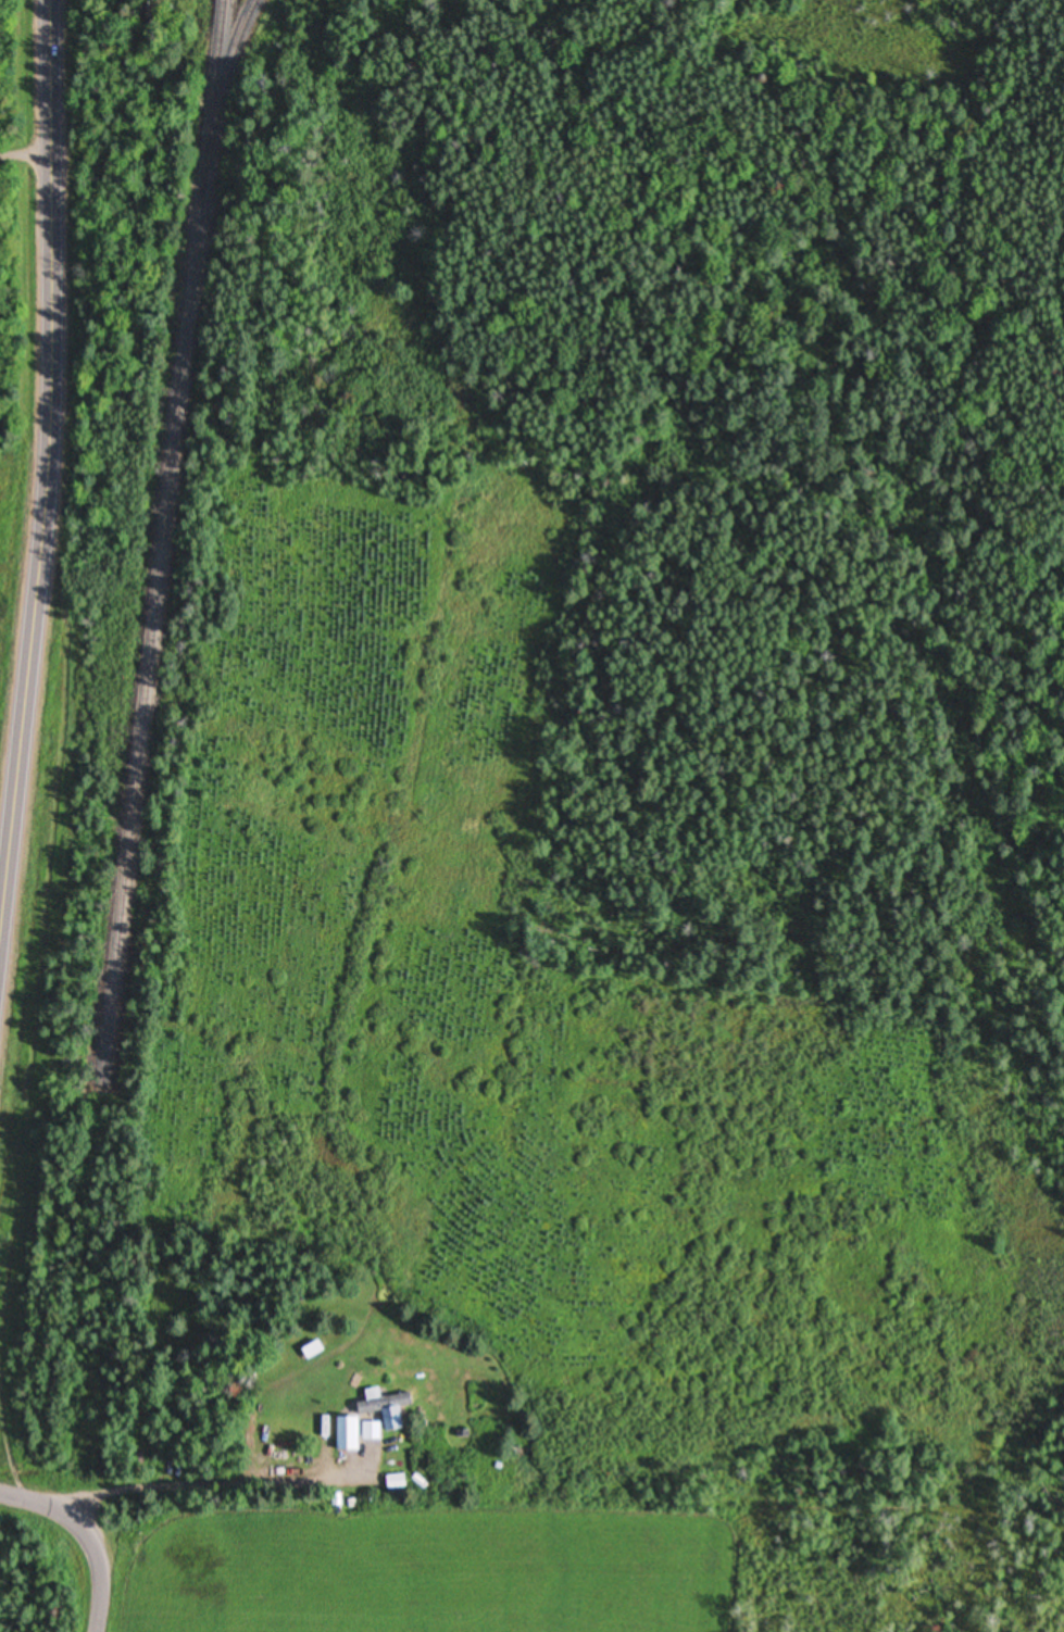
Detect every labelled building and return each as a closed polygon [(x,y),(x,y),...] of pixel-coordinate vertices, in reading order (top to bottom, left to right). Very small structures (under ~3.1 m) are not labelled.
[(403,1430),(400,1408),(412,1406),(410,1394),(378,1398),(377,1390),(365,1392),(366,1402),(355,1404),(357,1416),(381,1413),(384,1433),(403,1430)] [(360,1452),(360,1418),(336,1418),(336,1452),(360,1452)] [(386,1477),(386,1488),(404,1488),(404,1477),(386,1477)]
